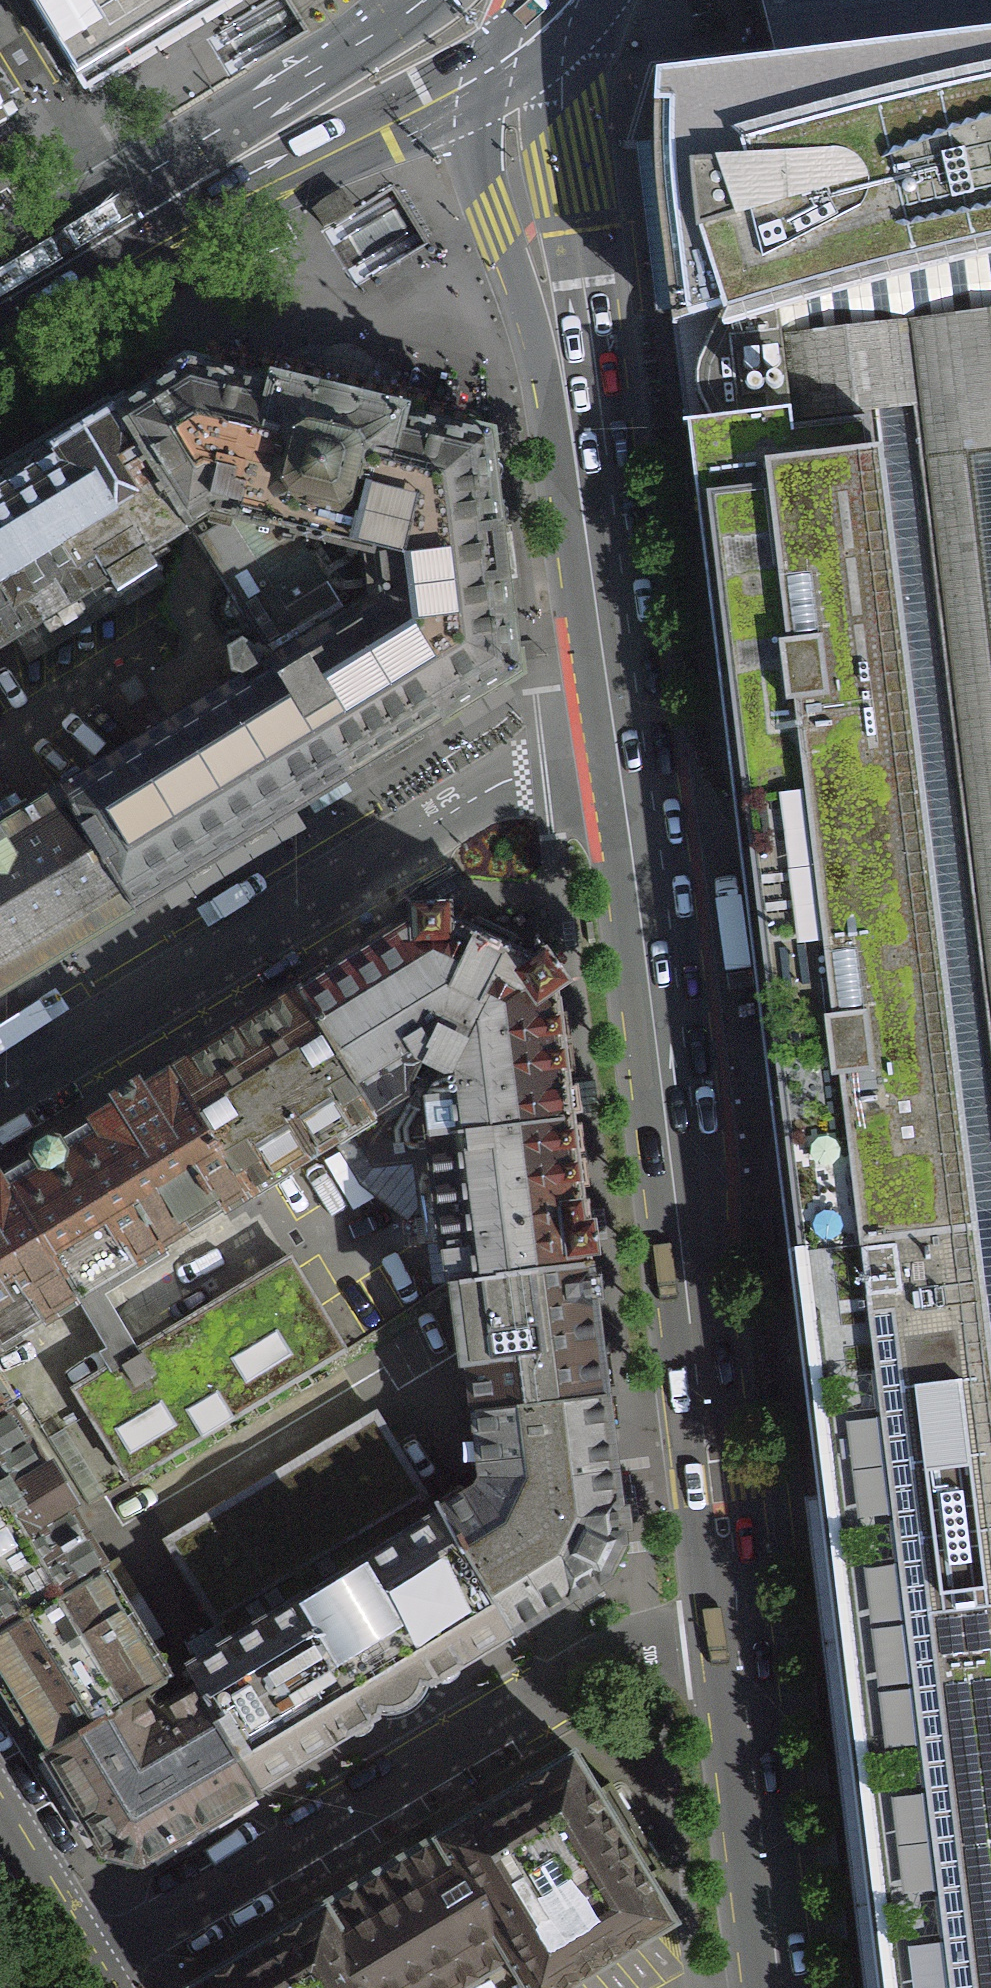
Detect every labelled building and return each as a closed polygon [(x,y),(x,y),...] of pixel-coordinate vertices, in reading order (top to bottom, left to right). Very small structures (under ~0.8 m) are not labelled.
[(83,80),(216,0),(35,0),(83,80)] [(776,47),(783,139),(802,272),(818,395),(800,398),(836,704),(864,921),(903,1233),(895,1234),(910,1416),(894,1418),(792,1430),(797,1472),(804,1568),(925,1555),(990,1548),(990,1394),(839,113),(990,99),(990,0),(760,0),(760,1),(776,47)] [(351,210),(343,195),(327,203),(335,218),(351,210)] [(907,261),(802,272),(810,340),(821,423),(883,417),(978,1269),(990,1378),(990,242),(907,261)] [(389,535),(394,581),(296,640),(283,620),(258,635),(271,655),(257,664),(333,790),(516,677),(477,418),(211,346),(140,389),(215,512),(238,496),(389,535)] [(140,389),(5,472),(0,475),(0,644),(215,512),(140,389)] [(798,468),(791,421),(677,437),(705,714),(712,768),(749,1074),(771,1250),(973,1223),(885,464),(798,468)] [(80,771),(157,898),(333,790),(257,664),(80,771)] [(157,898),(80,771),(0,820),(0,995),(157,898)] [(438,1074),(446,1120),(589,1104),(576,973),(593,959),(567,926),(551,935),(531,921),(508,913),(476,912),(476,896),(430,899),(432,921),(324,982),(396,1100),(438,1074)] [(260,1021),(331,1138),(396,1100),(324,982),(260,1021)] [(331,1138),(260,1021),(195,1061),(262,1169),(266,1178),(331,1138)] [(112,1112),(179,1220),(262,1169),(195,1061),(112,1112)] [(446,1120),(463,1268),(604,1251),(589,1104),(446,1120)] [(112,1112),(0,1181),(0,1313),(7,1325),(179,1220),(112,1112)] [(463,1268),(478,1401),(617,1383),(604,1251),(463,1268)] [(298,1254),(79,1386),(135,1478),(353,1346),(298,1254)] [(978,1269),(895,1278),(880,1280),(775,1291),(792,1430),(797,1472),(805,1565),(858,1987),(990,1987),(990,1378),(978,1269)] [(20,1400),(0,1366),(0,1412),(20,1400)] [(491,1476),(443,1507),(513,1618),(603,1564),(630,1511),(628,1485),(617,1383),(478,1401),(491,1476)] [(112,1557),(80,1502),(90,1496),(63,1448),(52,1454),(20,1400),(0,1412),(0,1622),(112,1557)] [(199,1662),(208,1677),(268,1771),(382,1700),(398,1701),(410,1693),(422,1686),(427,1671),(513,1618),(443,1507),(384,1413),(173,1545),(233,1641),(199,1662)] [(112,1557),(0,1622),(0,1655),(54,1744),(157,1680),(180,1666),(112,1557)] [(268,1771),(208,1677),(171,1701),(157,1680),(54,1744),(114,1839),(130,1843),(145,1848),(268,1771)] [(540,1926),(652,1857),(605,1781),(575,1733),(463,1802),(540,1926)] [(463,1802),(328,1884),(392,1987),(439,1987),(506,1947),(540,1926),(463,1802)] [(652,1857),(540,1926),(506,1947),(531,1987),(546,1987),(583,1966),(681,1905),(652,1857)] [(328,1884),(261,1925),(186,1970),(197,1987),(392,1987),(328,1884)]
